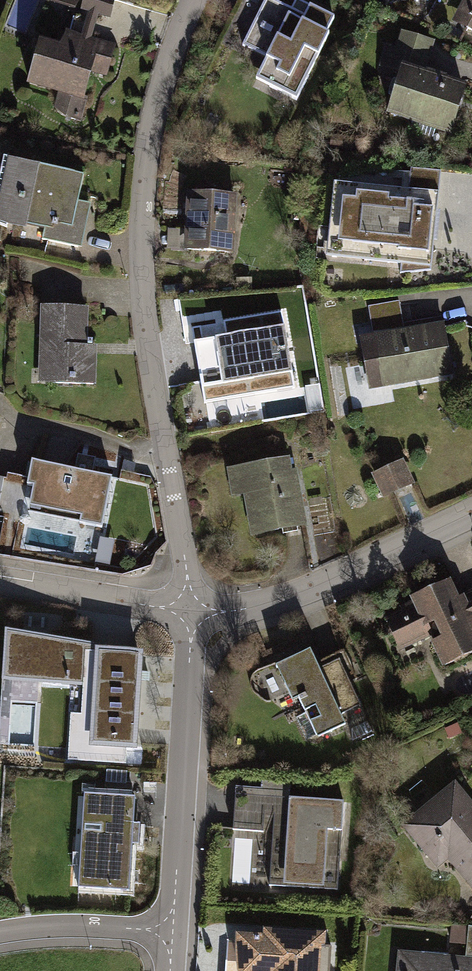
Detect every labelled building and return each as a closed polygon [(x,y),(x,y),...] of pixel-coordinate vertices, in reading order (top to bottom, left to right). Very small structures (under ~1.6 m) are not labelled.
[(82,8),(90,10),(98,13),(110,16),(114,0),(113,0),(85,0),(82,8)] [(310,6),(304,18),(293,12),(294,11),(291,9),(273,0),(266,0),(243,46),(267,58),(256,80),(296,100),(329,35),(326,34),(334,18),(310,6)] [(291,9),(294,11),(293,12),(304,18),(310,6),(297,0),(296,0),(291,9)] [(467,27),(471,18),(471,0),(464,0),(453,19),(467,27)] [(90,10),(80,39),(89,42),(98,13),(90,10)] [(404,34),(399,51),(426,59),(431,43),(404,34)] [(106,74),(113,48),(89,42),(80,39),(66,36),(60,49),(39,44),(29,84),(61,92),(57,109),(60,114),(66,117),(76,120),(81,115),(86,99),(83,97),(90,70),(106,74)] [(399,51),(388,48),(383,65),(403,71),(390,113),(413,120),(436,127),(450,131),(463,88),(444,82),(445,80),(426,75),(426,77),(421,75),(426,59),(399,51)] [(436,127),(413,120),(410,132),(432,139),(436,127)] [(4,158),(0,174),(0,226),(7,227),(9,220),(45,228),(42,240),(78,247),(82,228),(73,226),(84,175),(4,158)] [(409,190),(340,182),(333,245),(366,249),(365,261),(401,264),(400,273),(431,270),(441,172),(411,169),(409,190)] [(326,256),(365,261),(366,249),(333,245),(340,182),(334,182),(326,256)] [(228,196),(190,194),(187,249),(231,251),(232,224),(227,224),(228,196)] [(399,301),(368,307),(373,333),(404,328),(399,301)] [(86,308),(43,307),(42,354),(47,354),(46,383),(93,384),(94,353),(84,353),(84,344),(92,344),(92,340),(84,340),(86,308)] [(282,313),(192,328),(204,404),(295,389),(282,313)] [(452,371),(444,327),(362,342),(370,386),(452,371)] [(286,461),(241,469),(245,491),(247,491),(255,533),(302,525),(293,475),(289,476),(286,461)] [(75,470),(32,462),(27,486),(48,490),(45,507),(68,512),(67,520),(80,523),(79,524),(102,528),(112,478),(92,474),(94,466),(76,462),(75,470)] [(401,463),(376,475),(385,496),(411,483),(401,463)] [(112,561),(116,538),(105,536),(100,559),(112,561)] [(456,600),(447,582),(413,598),(416,604),(403,610),(404,614),(387,622),(400,648),(431,633),(427,624),(437,620),(445,637),(434,642),(445,665),(471,652),(471,634),(469,628),(471,626),(471,593),(456,600)] [(104,653),(104,649),(37,638),(36,649),(14,648),(10,700),(37,701),(38,676),(63,677),(63,682),(71,683),(71,677),(83,677),(97,678),(93,743),(127,745),(133,746),(139,655),(104,653)] [(310,651),(282,664),(298,697),(305,712),(295,717),(306,740),(317,735),(319,738),(345,725),(340,715),(361,705),(339,659),(319,669),(310,651)] [(292,700),(298,697),(282,664),(276,667),(292,700)] [(97,678),(83,677),(81,714),(70,714),(68,758),(70,758),(71,746),(99,748),(98,760),(126,761),(127,745),(93,743),(97,678)] [(373,732),(368,721),(352,729),(352,741),(373,732)] [(71,746),(70,758),(98,760),(99,748),(71,746)] [(104,780),(104,795),(129,797),(130,782),(104,780)] [(261,781),(260,789),(266,789),(266,797),(289,799),(290,783),(261,781)] [(338,890),(343,802),(289,799),(266,797),(266,789),(260,789),(235,787),(233,830),(273,832),(269,886),(338,890)] [(455,788),(408,826),(426,848),(437,839),(470,879),(466,882),(471,888),(471,809),(455,788)] [(101,833),(104,795),(84,794),(78,889),(81,889),(84,832),(101,833)] [(101,833),(84,832),(81,889),(130,891),(132,845),(139,846),(140,824),(133,824),(135,797),(129,797),(104,795),(101,833)] [(468,929),(451,927),(450,942),(466,944),(468,929)] [(238,935),(237,946),(238,956),(239,966),(240,970),(330,970),(331,947),(322,946),(323,934),(265,931),(265,937),(238,935)] [(401,955),(399,970),(471,970),(471,965),(464,965),(434,962),(434,958),(401,955)]
